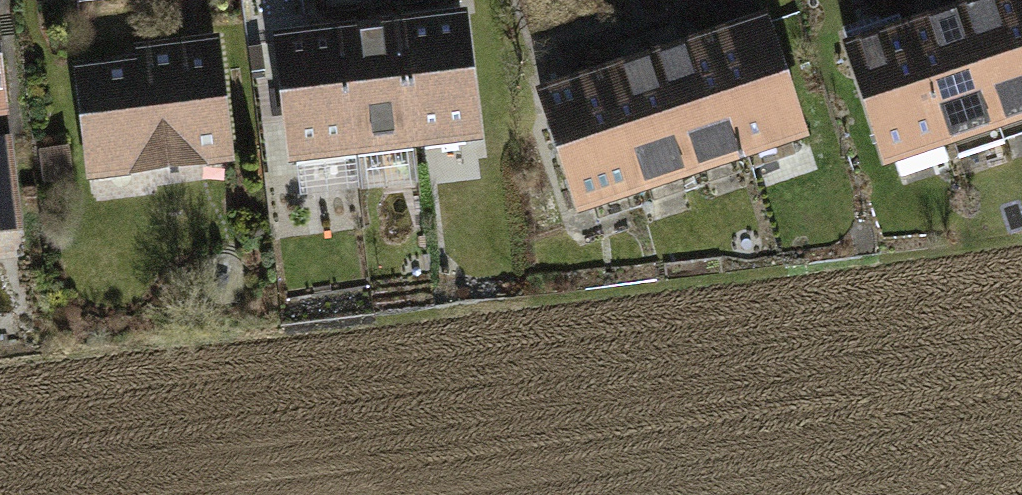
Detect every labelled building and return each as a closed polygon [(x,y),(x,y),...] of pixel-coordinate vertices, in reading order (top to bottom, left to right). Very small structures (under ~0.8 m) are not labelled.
[(304,0),(240,0),(246,54),(310,46),(304,0)] [(458,0),(397,0),(398,26),(459,23),(458,0)] [(599,0),(511,0),(528,66),(611,45),(599,0)] [(732,0),(660,0),(671,35),(737,14),(732,0)] [(914,0),(862,0),(872,31),(919,15),(914,0)] [(978,13),(1015,0),(973,0),(978,13)] [(1021,168),(1021,41),(1018,31),(964,50),(1009,173),(1021,168)] [(747,185),(801,165),(756,42),(702,62),(747,185)] [(955,193),(1009,173),(964,50),(910,70),(955,193)] [(411,179),(475,171),(462,61),(398,68),(411,179)] [(693,204),(747,185),(702,62),(648,81),(693,204)] [(348,187),(411,179),(398,68),(334,76),(348,187)] [(901,212),(955,193),(910,70),(856,89),(901,212)] [(284,195),(348,187),(334,76),(270,84),(284,195)] [(76,101),(86,219),(226,208),(216,78),(131,85),(132,97),(76,101)] [(638,224),(693,204),(648,81),(594,101),(638,224)] [(584,243),(638,224),(594,101),(540,120),(584,243)]
